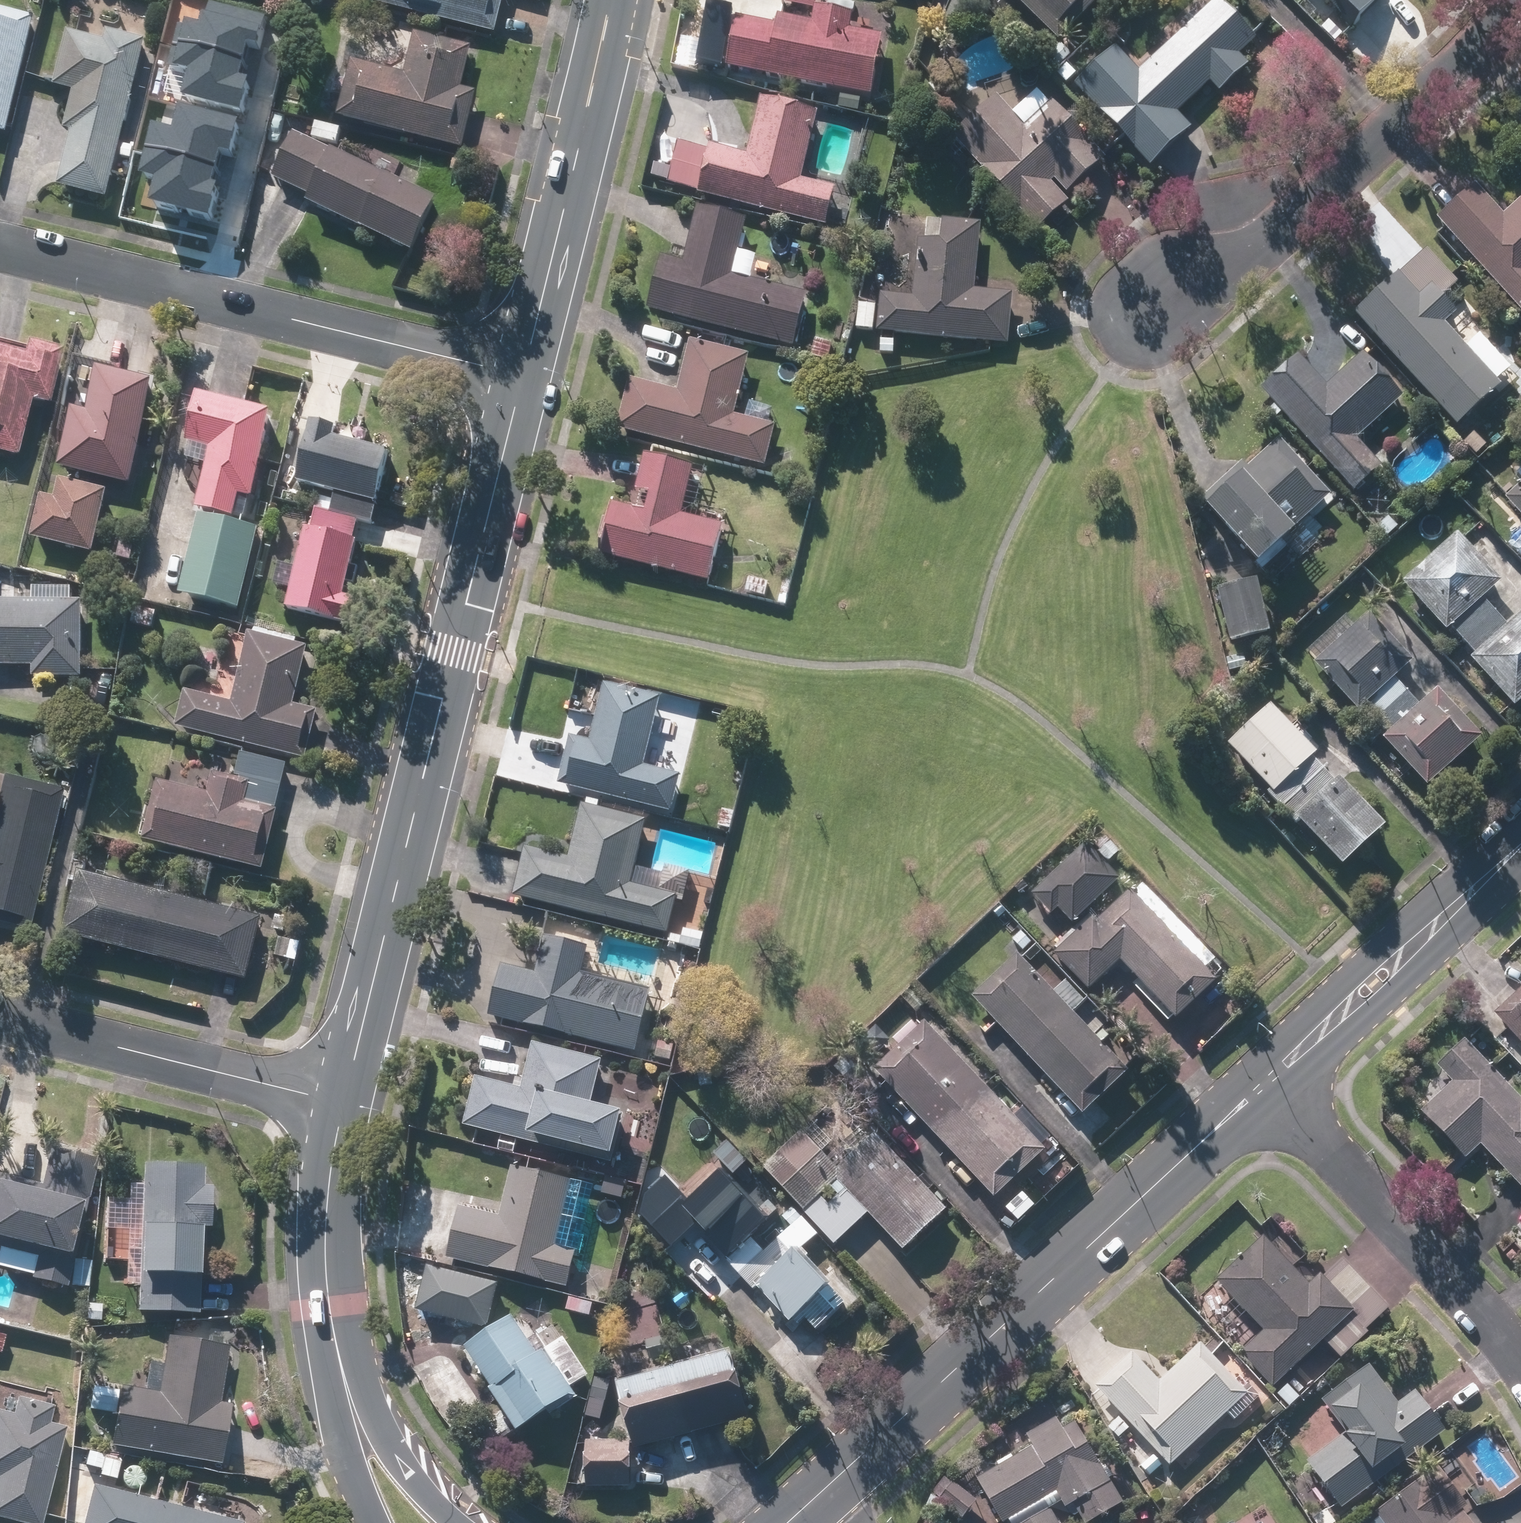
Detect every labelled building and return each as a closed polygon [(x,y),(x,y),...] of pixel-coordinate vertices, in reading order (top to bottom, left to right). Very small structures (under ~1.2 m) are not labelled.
[(208,0),(202,0),(197,19),(181,15),(175,41),(241,57),(245,42),(254,44),(262,13),(208,0)] [(500,0),(375,0),(493,29),(500,0)] [(850,34),(852,19),(812,12),(814,0),(781,0),(777,23),(732,15),(723,74),(867,97),(877,39),(850,34)] [(1057,44),(1100,0),(1011,0),(1057,44)] [(1234,59),(1251,43),(1210,0),(1201,0),(1141,57),(1146,62),(1141,66),(1113,38),(1070,79),(1138,149),(1206,85),(1216,95),(1244,69),(1234,59)] [(1346,35),(1382,0),(1312,0),(1346,35)] [(381,78),(394,28),(309,6),(296,57),(381,78)] [(6,137),(32,18),(0,11),(0,136),(6,137)] [(140,42),(104,34),(102,44),(62,35),(49,91),(65,94),(57,133),(68,135),(55,195),(105,205),(140,42)] [(500,108),(513,57),(428,36),(415,86),(500,108)] [(184,73),(179,93),(239,107),(246,76),(237,74),(241,57),(175,41),(168,69),(184,73)] [(367,139),(380,88),(295,67),(282,117),(367,139)] [(1062,196),(1100,161),(1036,92),(1008,117),(992,100),(948,142),(1033,233),(1067,201),(1062,196)] [(486,168),(499,117),(414,96),(401,146),(486,168)] [(235,118),(175,103),(170,124),(154,120),(147,146),(214,162),(218,147),(227,149),(235,118)] [(832,189),(798,181),(813,116),(757,103),(743,160),(673,144),(662,191),(822,229),(832,189)] [(353,201),(366,151),(281,129),(268,179),(353,201)] [(157,178),(152,198),(212,212),(219,181),(210,179),(214,162),(147,146),(141,174),(157,178)] [(472,230),(485,180),(400,158),(387,208),(472,230)] [(340,258),(353,208),(268,186),(255,236),(340,258)] [(1434,225),(1520,318),(1520,199),(1501,217),(1474,188),(1434,225)] [(643,314),(670,321),(673,306),(694,311),(691,326),(790,350),(803,294),(732,276),(744,226),(694,213),(681,264),(657,258),(643,314)] [(459,287),(472,237),(387,215),(374,265),(459,287)] [(878,295),(877,308),(855,306),(853,334),(1004,346),(1008,297),(975,294),(980,223),(912,218),(906,297),(878,295)] [(1422,249),(1350,313),(1451,427),(1510,374),(1478,339),(1465,350),(1442,324),(1452,316),(1439,301),(1456,286),(1422,249)] [(835,343),(812,340),(808,362),(831,366),(835,343)] [(624,381),(612,432),(765,467),(774,425),(757,421),(760,410),(737,405),(747,362),(685,348),(675,393),(624,381)] [(0,351),(0,461),(13,464),(24,409),(40,413),(51,362),(0,351)] [(1296,354),(1254,394),(1348,493),(1375,468),(1352,443),(1399,398),(1358,354),(1325,385),(1296,354)] [(67,415),(55,472),(126,487),(147,392),(91,380),(83,419),(67,415)] [(267,420),(188,403),(178,452),(205,457),(192,518),(229,526),(235,500),(249,503),(267,420)] [(306,514),(359,526),(369,528),(384,458),(329,446),(331,437),(303,431),(290,490),(311,494),(306,514)] [(1328,496),(1272,438),(1192,513),(1248,572),(1328,496)] [(639,456),(628,507),(600,501),(588,557),(709,582),(721,526),(678,517),(688,466),(639,456)] [(1498,501),(1520,527),(1520,480),(1498,501)] [(36,500),(27,542),(90,556),(103,496),(55,486),(51,503),(36,500)] [(359,526),(306,514),(284,615),(347,629),(353,602),(343,599),(359,526)] [(253,531),(229,526),(192,518),(174,601),(235,614),(253,531)] [(1439,634),(1446,628),(1468,651),(1460,658),(1509,712),(1520,701),(1520,615),(1503,632),(1476,602),(1497,583),(1454,534),(1395,586),(1439,634)] [(5,604),(0,604),(0,669),(31,670),(31,679),(78,680),(79,605),(69,605),(69,586),(5,576),(5,604)] [(1251,582),(1211,590),(1222,647),(1263,639),(1251,582)] [(1305,666),(1352,717),(1358,711),(1381,735),(1374,741),(1419,790),(1476,738),(1431,689),(1412,707),(1389,682),(1408,664),(1362,614),(1305,666)] [(315,717),(294,712),(308,648),(246,634),(231,705),(180,693),(172,729),(306,759),(315,717)] [(676,776),(642,769),(657,701),(599,688),(587,743),(565,738),(554,785),(668,811),(676,776)] [(1381,830),(1265,706),(1219,749),(1335,873),(1381,830)] [(288,770),(239,758),(233,784),(206,778),(202,793),(151,781),(137,845),(264,874),(288,770)] [(59,794),(0,781),(0,926),(29,932),(59,794)] [(666,935),(674,900),(684,902),(691,871),(657,863),(655,872),(631,866),(641,823),(575,807),(563,860),(521,850),(509,898),(666,935)] [(1208,985),(1199,975),(1213,962),(1136,881),(1123,894),(1082,851),(1057,875),(1092,912),(1048,954),(1083,991),(1116,960),(1171,1019),(1208,985)] [(76,872),(59,938),(242,984),(258,918),(76,872)] [(541,936),(533,969),(497,961),(484,1021),(634,1054),(647,994),(576,978),(583,946),(541,936)] [(1055,982),(1045,992),(1010,955),(967,996),(1079,1114),(1122,1073),(1072,1020),(1082,1010),(1055,982)] [(1487,1017),(1520,1052),(1520,983),(1487,1017)] [(867,1069),(983,1194),(977,1199),(991,1214),(1047,1162),(917,1023),(867,1069)] [(1458,1038),(1431,1064),(1448,1082),(1416,1114),(1463,1162),(1478,1148),(1520,1192),(1520,1102),(1458,1038)] [(458,1128),(495,1136),(491,1154),(517,1160),(521,1142),(605,1161),(615,1115),(588,1109),(599,1059),(530,1043),(518,1093),(469,1082),(458,1128)] [(830,1246),(863,1215),(897,1252),(941,1211),(869,1133),(841,1159),(809,1124),(760,1170),(830,1246)] [(727,1148),(712,1161),(733,1183),(748,1170),(727,1148)] [(55,1287),(80,1294),(88,1259),(64,1253),(74,1212),(84,1214),(96,1166),(47,1154),(38,1189),(0,1179),(0,1273),(55,1287)] [(138,1170),(137,1183),(118,1182),(114,1251),(134,1252),(131,1313),(191,1316),(195,1231),(208,1232),(210,1188),(197,1188),(198,1172),(138,1170)] [(565,1290),(571,1258),(579,1260),(584,1236),(557,1230),(567,1186),(505,1172),(495,1216),(457,1208),(445,1263),(565,1290)] [(690,1222),(784,1326),(793,1318),(807,1335),(842,1304),(797,1255),(814,1239),(787,1209),(759,1234),(755,1230),(766,1220),(733,1183),(690,1222)] [(1304,1286),(1259,1239),(1213,1284),(1260,1333),(1233,1359),(1283,1411),(1299,1395),(1284,1379),(1320,1344),(1337,1361),(1387,1312),(1343,1267),(1324,1285),(1315,1276),(1304,1286)] [(573,1393),(544,1349),(532,1358),(481,1282),(441,1308),(466,1345),(458,1350),(513,1433),(573,1393)] [(144,1360),(140,1394),(84,1388),(82,1412),(107,1415),(103,1449),(219,1462),(225,1404),(219,1403),(226,1345),(161,1338),(158,1362),(144,1360)] [(1130,1428),(1153,1453),(1136,1469),(1149,1483),(1166,1467),(1223,1414),(1232,1424),(1259,1400),(1242,1382),(1235,1389),(1194,1345),(1155,1382),(1136,1362),(1100,1395),(1118,1415),(1104,1427),(1116,1440),(1130,1428)] [(625,1451),(625,1453),(744,1422),(728,1358),(609,1388),(625,1451)] [(1412,1394),(1397,1405),(1368,1363),(1311,1403),(1336,1437),(1298,1463),(1333,1512),(1441,1436),(1412,1394)] [(0,1417),(0,1518),(21,1522),(39,1522),(60,1431),(48,1428),(52,1409),(13,1400),(9,1419),(0,1417)] [(1072,1508),(1081,1522),(1093,1522),(1118,1508),(1069,1428),(974,1485),(997,1522),(1053,1522),(1046,1510),(1055,1505),(1061,1514),(1072,1508)] [(622,1493),(625,1451),(572,1447),(569,1489),(622,1493)] [(117,1456),(80,1452),(77,1475),(114,1479),(117,1456)] [(1378,1522),(1455,1522),(1451,1517),(1462,1509),(1432,1469),(1372,1514),(1378,1522)] [(976,1503),(942,1475),(927,1494),(961,1522),(976,1503)] [(84,1487),(75,1522),(226,1522),(84,1487)]
